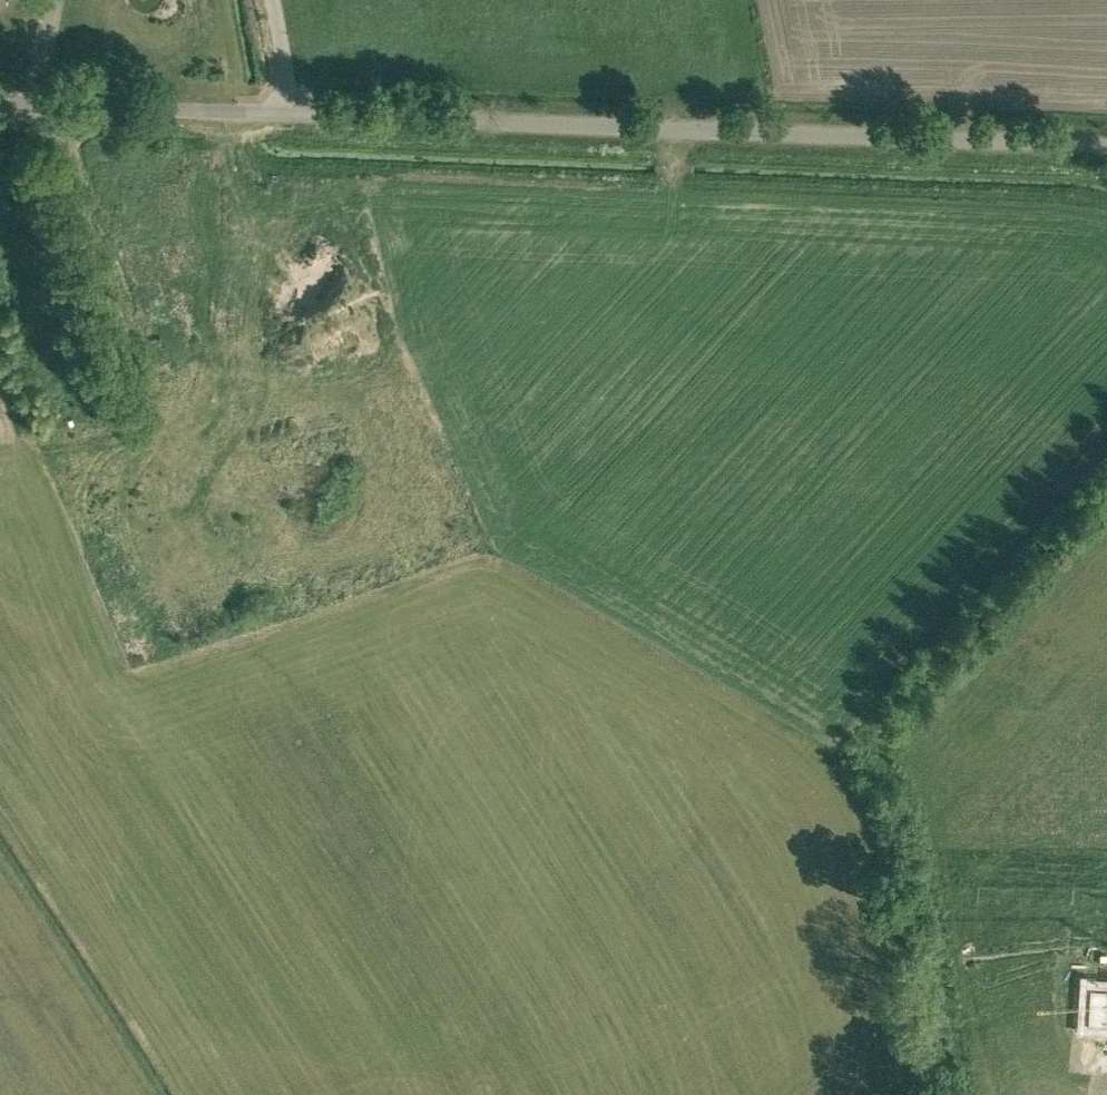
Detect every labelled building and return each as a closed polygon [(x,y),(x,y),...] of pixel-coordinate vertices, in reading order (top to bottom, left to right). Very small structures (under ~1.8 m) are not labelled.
[(273,567),(292,563),(290,552),(270,556),(273,567)] [(1072,1017),(1106,1019),(1106,975),(1100,974),(1100,976),(1074,975),(1072,1017)]
